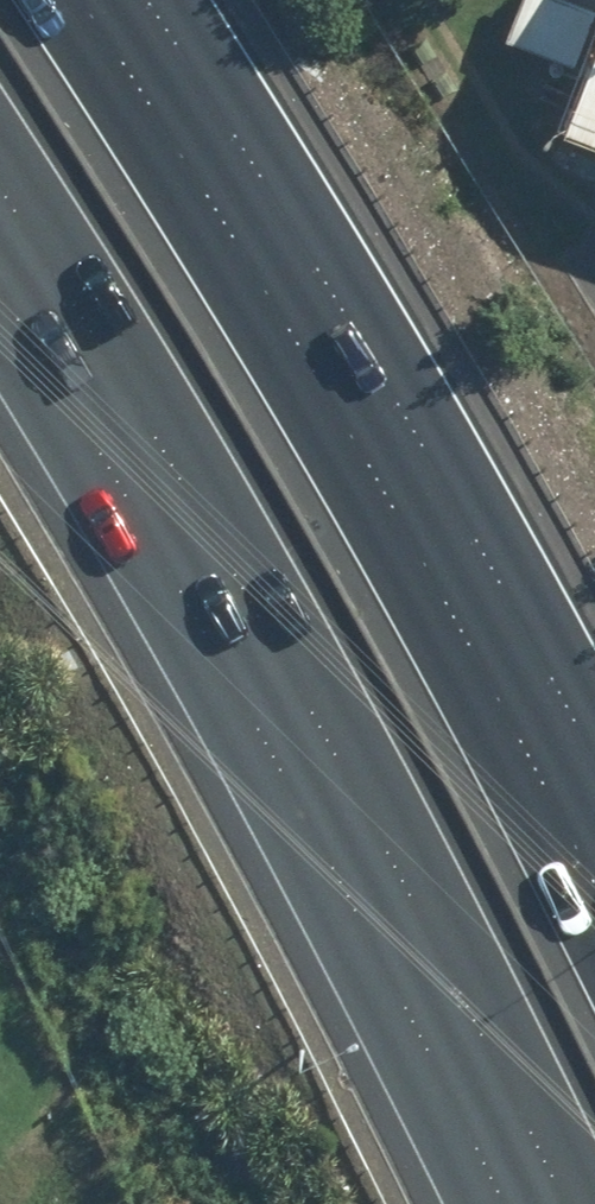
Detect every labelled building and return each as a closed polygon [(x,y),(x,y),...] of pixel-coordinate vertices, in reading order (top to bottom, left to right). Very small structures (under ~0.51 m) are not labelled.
[(594,14),(594,0),(559,0),(594,14)] [(570,128),(594,137),(594,61),(570,128)]
